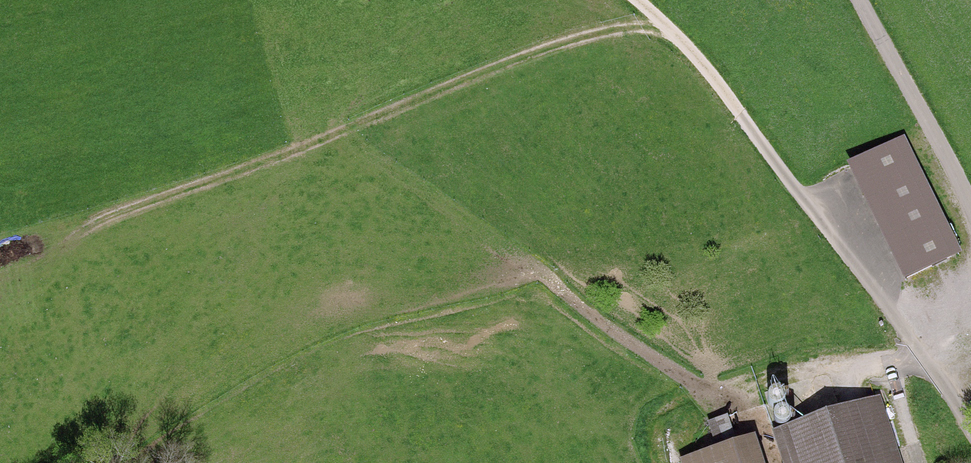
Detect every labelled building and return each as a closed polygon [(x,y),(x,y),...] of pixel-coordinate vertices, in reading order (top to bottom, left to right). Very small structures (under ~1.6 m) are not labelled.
[(960,253),(900,135),(847,163),(901,280),(960,253)] [(773,431),(783,462),(902,462),(879,395),(773,431)] [(677,457),(679,462),(761,462),(752,436),(677,457)]
